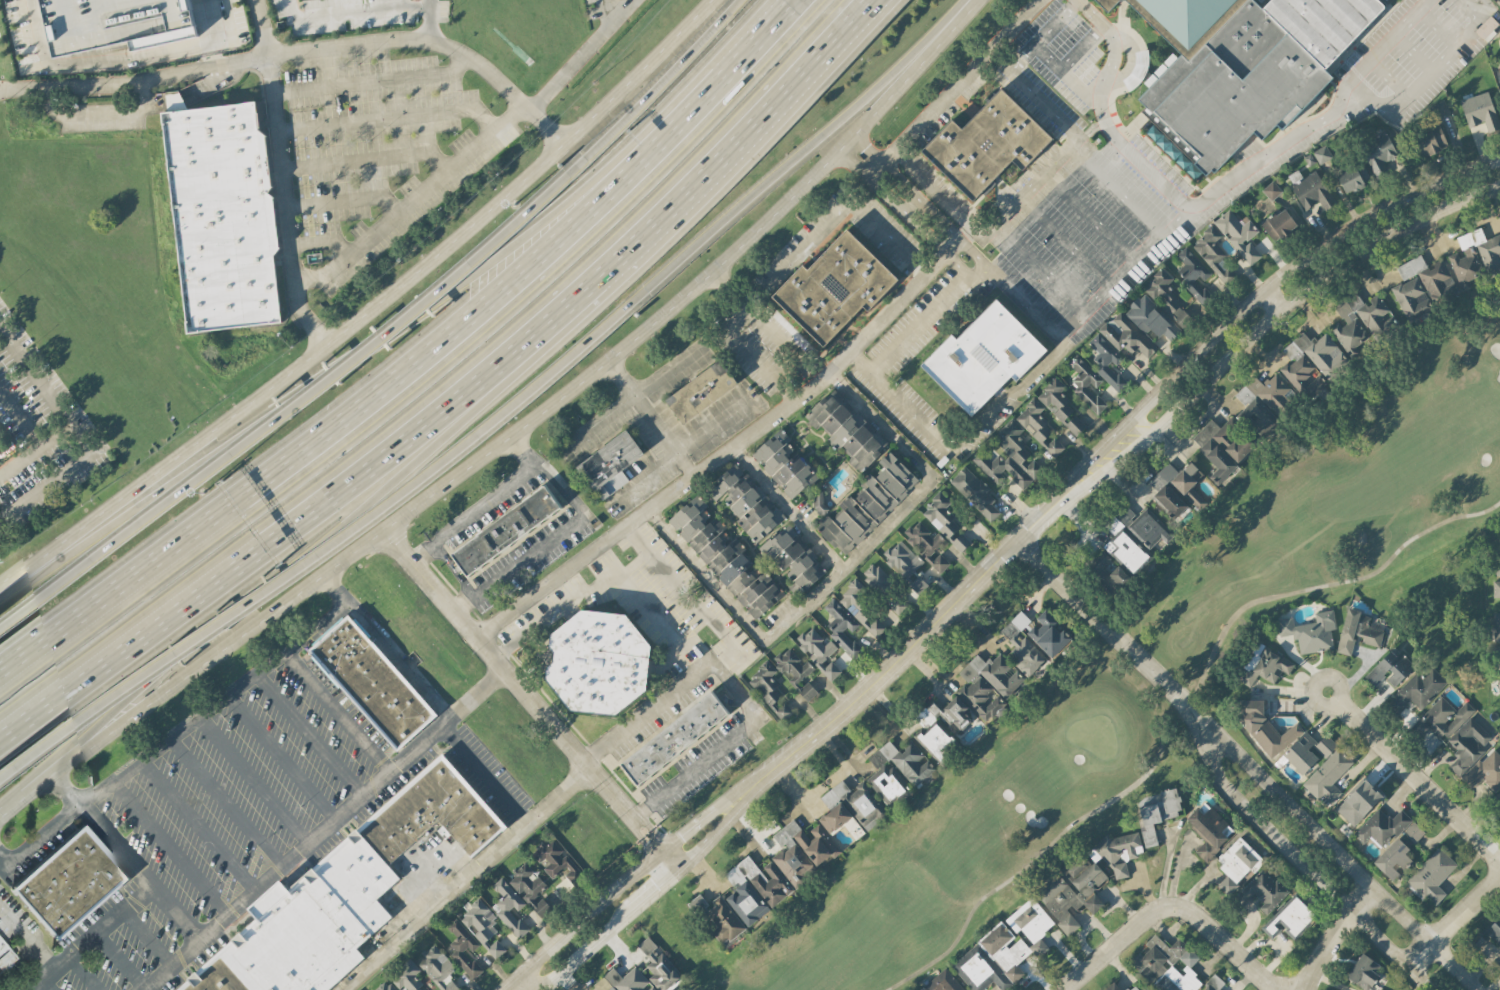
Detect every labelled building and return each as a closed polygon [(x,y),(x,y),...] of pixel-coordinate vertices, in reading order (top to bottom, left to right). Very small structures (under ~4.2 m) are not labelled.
[(92,17),(105,14),(111,44),(130,40),(131,49),(196,36),(189,0),(89,0),(92,17)] [(1107,12),(1119,0),(1095,0),(1107,12)] [(1379,0),(1126,0),(1181,54),(1169,56),(1145,80),(1147,89),(1141,95),(1148,128),(1147,130),(1147,133),(1190,176),(1188,166),(1192,162),(1208,177),(1253,132),(1261,139),(1277,123),(1277,124),(1389,10),(1379,0)] [(1484,40),(1499,25),(1490,15),(1475,30),(1484,40)] [(1052,137),(1001,88),(962,128),(951,118),(920,151),(972,201),(1011,160),(1021,169),(1052,137)] [(1468,126),(1484,122),(1487,132),(1499,128),(1499,127),(1488,90),(1460,99),(1468,126)] [(166,91),(167,110),(183,109),(183,91),(166,91)] [(160,112),(187,333),(279,321),(272,254),(278,248),(272,197),(266,191),(270,187),(264,135),(256,130),(253,101),(160,112)] [(1429,108),(1434,119),(1449,111),(1444,101),(1429,108)] [(1447,147),(1440,123),(1413,131),(1421,155),(1447,147)] [(1384,161),(1397,156),(1389,135),(1362,145),(1374,178),(1388,173),(1384,161)] [(1332,156),(1325,144),(1312,151),(1319,164),(1332,156)] [(1312,153),(1305,155),(1307,165),(1315,164),(1312,153)] [(1371,180),(1362,162),(1336,174),(1345,193),(1371,180)] [(1304,208),(1319,200),(1324,210),(1336,203),(1316,169),(1302,177),(1298,170),(1286,176),(1304,208)] [(1282,190),(1273,180),(1262,189),(1271,200),(1282,190)] [(1273,241),(1297,224),(1284,206),(1260,223),(1273,241)] [(1249,265),(1262,256),(1248,239),(1259,231),(1249,219),(1242,224),(1229,208),(1214,220),(1249,265)] [(1190,244),(1224,282),(1233,275),(1220,261),(1227,254),(1215,241),(1223,235),(1213,224),(1190,244)] [(1485,239),(1481,227),(1455,236),(1460,250),(1448,255),(1461,291),(1471,286),(1469,279),(1485,273),(1487,276),(1499,271),(1499,233),(1485,239)] [(900,279),(846,228),(807,269),(802,264),(771,296),(824,346),(862,305),(869,311),(900,279)] [(1209,272),(1186,245),(1176,254),(1184,263),(1175,272),(1203,303),(1211,296),(1198,282),(1209,272)] [(1418,272),(1432,301),(1457,290),(1442,257),(1427,264),(1423,254),(1396,266),(1402,279),(1418,272)] [(1183,327),(1194,315),(1164,288),(1173,278),(1161,267),(1142,289),(1157,302),(1157,303),(1183,327)] [(1391,288),(1408,320),(1432,307),(1416,275),(1391,288)] [(1371,337),(1372,338),(1394,325),(1387,315),(1390,312),(1377,292),(1364,301),(1358,291),(1334,306),(1343,320),(1331,328),(1347,352),(1371,337)] [(1123,312),(1145,333),(1150,328),(1158,336),(1162,332),(1171,340),(1180,331),(1141,294),(1123,312)] [(956,338),(952,333),(920,364),(970,415),(1011,375),(1015,380),(1046,349),(996,298),(956,338)] [(1098,330),(1119,351),(1123,346),(1131,353),(1137,347),(1147,357),(1153,351),(1115,313),(1098,330)] [(1330,378),(1349,357),(1323,333),(1315,342),(1302,329),(1281,352),(1288,359),(1278,369),(1310,399),(1326,381),(1315,371),(1318,368),(1330,378)] [(1119,391),(1128,382),(1113,368),(1123,357),(1098,332),(1088,342),(1098,352),(1089,362),(1119,391)] [(1099,413),(1107,403),(1093,390),(1103,379),(1076,354),(1067,363),(1077,372),(1067,384),(1099,413)] [(738,383),(720,359),(664,399),(682,423),(738,383)] [(1263,438),(1281,420),(1277,416),(1297,395),(1274,372),(1262,384),(1254,375),(1234,395),(1246,407),(1239,414),(1263,438)] [(1074,407),(1058,393),(1065,385),(1055,375),(1035,396),(1062,421),(1074,407)] [(805,419),(817,428),(820,425),(831,433),(827,438),(850,456),(847,461),(862,473),(886,442),(862,423),(864,420),(841,402),(844,398),(830,387),(805,419)] [(1044,407),(1034,397),(1014,417),(1040,443),(1053,429),(1037,414),(1044,407)] [(1076,435),(1086,425),(1074,414),(1065,425),(1076,435)] [(1236,463),(1257,443),(1231,416),(1220,427),(1211,418),(1190,438),(1218,467),(1209,476),(1218,485),(1239,465),(1236,463)] [(1024,488),(1043,468),(1030,456),(1032,455),(1022,446),(1026,442),(1017,434),(1023,428),(1011,417),(989,441),(988,441),(971,460),(996,482),(1006,472),(1024,488)] [(752,452),(764,466),(764,467),(791,499),(818,476),(788,441),(791,439),(781,427),(752,452)] [(574,468),(592,492),(594,491),(601,501),(627,481),(620,471),(643,454),(624,430),(574,468)] [(1064,446),(1052,435),(1043,446),(1055,457),(1064,446)] [(15,451),(13,441),(0,444),(0,455),(15,451)] [(844,555),(919,481),(889,450),(878,461),(884,467),(874,477),(872,475),(850,496),(848,494),(836,505),(841,511),(831,521),(826,515),(815,526),(844,555)] [(1168,477),(1198,510),(1206,502),(1191,486),(1196,481),(1190,474),(1197,468),(1190,461),(1177,472),(1168,462),(1148,481),(1155,489),(1168,477)] [(715,500),(744,473),(734,463),(706,489),(715,500)] [(1000,512),(991,502),(996,497),(964,465),(949,481),(991,522),(1000,512)] [(785,518),(760,486),(758,488),(746,473),(726,488),(730,493),(722,499),(755,541),(785,518)] [(1152,495),(1174,518),(1188,505),(1165,482),(1152,495)] [(450,554),(465,576),(559,507),(543,486),(450,554)] [(825,512),(823,490),(814,490),(816,513),(825,512)] [(951,502),(940,491),(920,512),(948,538),(959,526),(952,519),(955,516),(945,508),(951,502)] [(745,548),(735,536),(730,539),(722,530),(727,526),(720,518),(713,524),(702,510),(707,505),(697,494),(667,519),(677,531),(678,530),(707,565),(707,564),(715,573),(745,548)] [(1169,533),(1144,508),(1136,515),(1125,505),(1104,525),(1114,535),(1124,524),(1150,551),(1169,533)] [(941,572),(950,563),(939,553),(933,559),(929,555),(942,542),(918,518),(902,535),(941,572)] [(827,573),(808,546),(804,549),(796,539),(799,537),(790,524),(757,546),(768,561),(773,557),(783,571),(784,570),(792,581),(787,584),(795,595),(827,573)] [(1105,546),(1131,573),(1148,556),(1122,529),(1105,546)] [(971,541),(961,532),(951,542),(961,551),(971,541)] [(882,554),(906,578),(923,562),(900,538),(882,554)] [(716,575),(735,596),(735,597),(745,608),(755,619),(784,592),(764,570),(761,573),(753,565),(741,551),(716,575)] [(890,577),(873,561),(861,574),(878,590),(890,577)] [(1120,585),(1129,576),(1117,565),(1109,574),(1120,585)] [(928,584),(918,575),(909,585),(919,594),(928,584)] [(837,598),(875,637),(886,627),(874,615),(873,616),(859,601),(869,591),(856,578),(837,598)] [(898,614),(907,604),(896,594),(887,604),(898,614)] [(853,659),(863,650),(848,634),(859,624),(833,597),(823,607),(828,613),(822,618),(834,630),(829,634),(853,659)] [(1336,651),(1350,655),(1355,634),(1363,636),(1361,642),(1379,646),(1383,630),(1367,626),(1369,616),(1360,614),(1361,610),(1347,607),(1336,651)] [(1072,637),(1063,628),(1059,632),(1051,624),(1056,619),(1045,608),(1036,618),(1040,622),(1028,634),(1052,658),(1072,637)] [(1298,652),(1333,648),(1330,629),(1335,628),(1333,609),(1315,611),(1316,622),(1293,625),(1292,616),(1279,618),(1281,635),(1296,633),(1298,652)] [(1030,620),(1021,610),(1000,629),(1014,646),(1007,653),(1027,675),(1045,659),(1024,635),(1019,639),(1014,634),(1030,620)] [(644,691),(648,647),(624,615),(581,611),(548,636),(547,646),(551,653),(551,662),(543,669),(541,680),(568,712),(613,717),(644,691)] [(346,615),(306,651),(396,752),(436,716),(346,615)] [(836,651),(813,624),(796,639),(829,680),(841,671),(829,657),(836,651)] [(1273,681),(1279,669),(1289,674),(1295,662),(1256,642),(1237,681),(1251,687),(1257,674),(1273,681)] [(815,669),(807,660),(803,663),(787,646),(772,659),(788,677),(786,678),(794,687),(815,669)] [(1393,647),(1364,677),(1374,687),(1383,677),(1393,686),(1413,667),(1393,647)] [(1027,679),(998,651),(986,663),(976,653),(958,673),(967,681),(957,692),(987,720),(993,714),(997,717),(1010,704),(1007,700),(1027,679)] [(776,670),(767,660),(746,680),(783,721),(794,712),(782,698),(785,695),(768,677),(776,670)] [(1398,712),(1410,699),(1420,708),(1446,681),(1427,662),(1388,702),(1398,712)] [(807,701),(818,692),(808,681),(798,690),(807,701)] [(728,714),(710,692),(618,764),(636,786),(728,714)] [(942,708),(933,699),(914,717),(925,728),(941,712),(959,730),(971,719),(963,711),(968,707),(956,695),(942,708)] [(1456,710),(1441,695),(1421,716),(1445,740),(1474,709),(1466,700),(1456,710)] [(1270,759),(1281,750),(1300,774),(1315,763),(1317,763),(1337,747),(1327,734),(1315,743),(1298,721),(1280,735),(1264,714),(1263,699),(1238,699),(1238,717),(1270,759)] [(1446,740),(1456,749),(1452,753),(1457,757),(1448,766),(1460,776),(1485,750),(1482,747),(1491,736),(1469,716),(1446,740)] [(919,736),(941,764),(952,755),(947,749),(954,743),(937,722),(919,736)] [(910,789),(886,761),(890,758),(914,787),(936,769),(926,757),(911,739),(899,749),(890,738),(868,757),(878,769),(866,779),(889,806),(910,789)] [(1332,783),(1353,761),(1337,746),(1302,784),(1326,807),(1341,791),(1332,783)] [(1470,787),(1481,777),(1494,790),(1499,784),(1499,755),(1492,747),(1461,778),(1470,787)] [(385,864),(435,820),(467,854),(499,827),(439,759),(357,832),(385,864)] [(1335,809),(1353,826),(1382,795),(1364,778),(1335,809)] [(818,817),(830,834),(844,824),(855,838),(888,814),(864,781),(850,791),(842,780),(820,796),(829,809),(818,817)] [(1154,820),(1180,817),(1177,788),(1151,791),(1152,801),(1139,802),(1144,846),(1156,845),(1154,820)] [(1205,861),(1235,831),(1210,805),(1203,812),(1197,806),(1184,819),(1205,840),(1194,850),(1205,861)] [(1372,861),(1393,881),(1402,872),(1400,870),(1411,859),(1404,852),(1424,831),(1400,808),(1390,819),(1378,807),(1353,833),(1363,843),(1370,835),(1383,848),(1372,861)] [(772,835),(782,848),(771,857),(793,886),(817,869),(816,867),(840,850),(819,822),(806,832),(795,817),(772,835)] [(82,830),(11,893),(54,942),(125,880),(82,830)] [(369,934),(389,916),(373,899),(397,878),(385,864),(357,832),(313,869),(369,934)] [(1088,842),(1091,860),(1104,858),(1105,865),(1112,864),(1115,879),(1128,876),(1125,858),(1143,854),(1138,832),(1088,842)] [(1250,868),(1254,871),(1264,861),(1240,836),(1215,860),(1228,873),(1218,883),(1229,895),(1239,885),(1236,882),(1250,868)] [(552,878),(562,870),(573,883),(584,875),(565,851),(564,852),(553,839),(545,845),(542,841),(533,849),(546,865),(543,867),(552,878)] [(1446,893),(1437,885),(1457,864),(1438,846),(1405,880),(1433,907),(1446,893)] [(1034,890),(1067,935),(1080,926),(1069,911),(1082,901),(1091,913),(1104,904),(1092,889),(1107,878),(1095,860),(1088,865),(1080,853),(1059,868),(1060,871),(1034,890)] [(746,925),(794,890),(771,860),(760,868),(750,854),(723,873),(736,890),(725,898),(746,925)] [(508,882),(541,916),(551,907),(539,894),(547,886),(523,861),(512,871),(515,874),(508,882)] [(1288,892),(1263,867),(1234,897),(1243,905),(1254,893),(1264,902),(1259,907),(1266,913),(1288,892)] [(361,956),(353,947),(369,934),(313,869),(242,932),(292,989),(322,989),(361,956)] [(517,937),(527,928),(512,911),(524,901),(502,876),(491,885),(502,896),(490,906),(517,937)] [(745,928),(720,894),(708,902),(701,892),(687,903),(699,920),(705,916),(724,943),(745,928)] [(1282,928),(1292,938),(1315,915),(1293,894),(1260,928),(1272,938),(1282,928)] [(1054,924),(1032,896),(1004,919),(1016,932),(1021,928),(1032,942),(1054,924)] [(494,932),(479,916),(488,908),(479,899),(459,917),(482,943),(494,932)] [(1499,945),(1499,917),(1498,915),(1484,931),(1499,945)] [(478,942),(455,917),(446,925),(456,936),(449,943),(455,950),(450,954),(473,979),(483,970),(466,952),(478,942)] [(970,988),(968,989),(981,989),(993,980),(1001,989),(1003,989),(1024,972),(1016,963),(1031,951),(1019,936),(1016,938),(1001,921),(950,964),(970,988)] [(242,932),(217,955),(218,956),(248,989),(291,989),(242,932)] [(1202,981),(1189,968),(1199,957),(1179,937),(1169,946),(1155,933),(1145,943),(1147,945),(1131,963),(1160,989),(1194,989),(1202,981)] [(651,961),(646,965),(653,974),(648,977),(659,989),(664,989),(680,977),(655,947),(657,946),(648,936),(637,945),(651,961)] [(0,938),(0,975),(19,960),(0,938)] [(1047,948),(1042,938),(1029,944),(1034,954),(1047,948)] [(486,947),(495,958),(506,949),(497,939),(486,947)] [(417,963),(442,989),(460,989),(461,989),(446,972),(454,964),(433,943),(422,953),(425,956),(417,963)] [(1382,966),(1361,952),(1345,975),(1366,989),(1382,966)] [(218,956),(190,982),(197,989),(248,989),(218,956)] [(419,986),(422,984),(414,974),(420,969),(412,959),(391,977),(402,989),(422,989),(419,986)] [(635,965),(622,977),(613,966),(603,975),(614,986),(609,989),(656,989),(635,965)] [(945,967),(918,989),(965,989),(945,967)] [(1225,982),(1214,973),(1199,989),(1218,989),(1225,982)] [(387,978),(373,989),(398,989),(387,978)] [(1114,981),(1103,989),(1121,989),(1114,981)] [(190,982),(181,989),(197,989),(190,982)]
